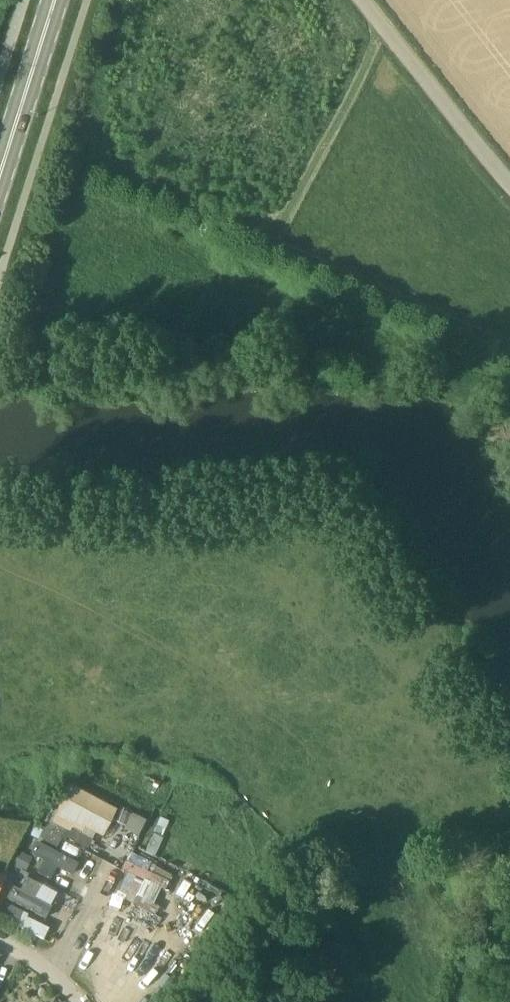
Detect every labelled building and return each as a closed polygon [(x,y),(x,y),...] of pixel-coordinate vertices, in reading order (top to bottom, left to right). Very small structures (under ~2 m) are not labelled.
[(124,816),(68,793),(57,821),(112,844),(124,816)] [(45,827),(63,837),(67,829),(50,820),(49,820),(45,827)] [(63,837),(45,827),(41,835),(59,844),(63,837)] [(19,851),(11,865),(26,873),(34,858),(19,851)] [(81,864),(53,852),(46,868),(74,880),(81,864)] [(131,852),(124,868),(167,887),(174,871),(131,852)] [(68,898),(31,879),(21,898),(59,917),(68,898)] [(24,911),(6,902),(1,911),(18,921),(24,911)] [(50,929),(27,918),(22,928),(45,939),(50,929)]
